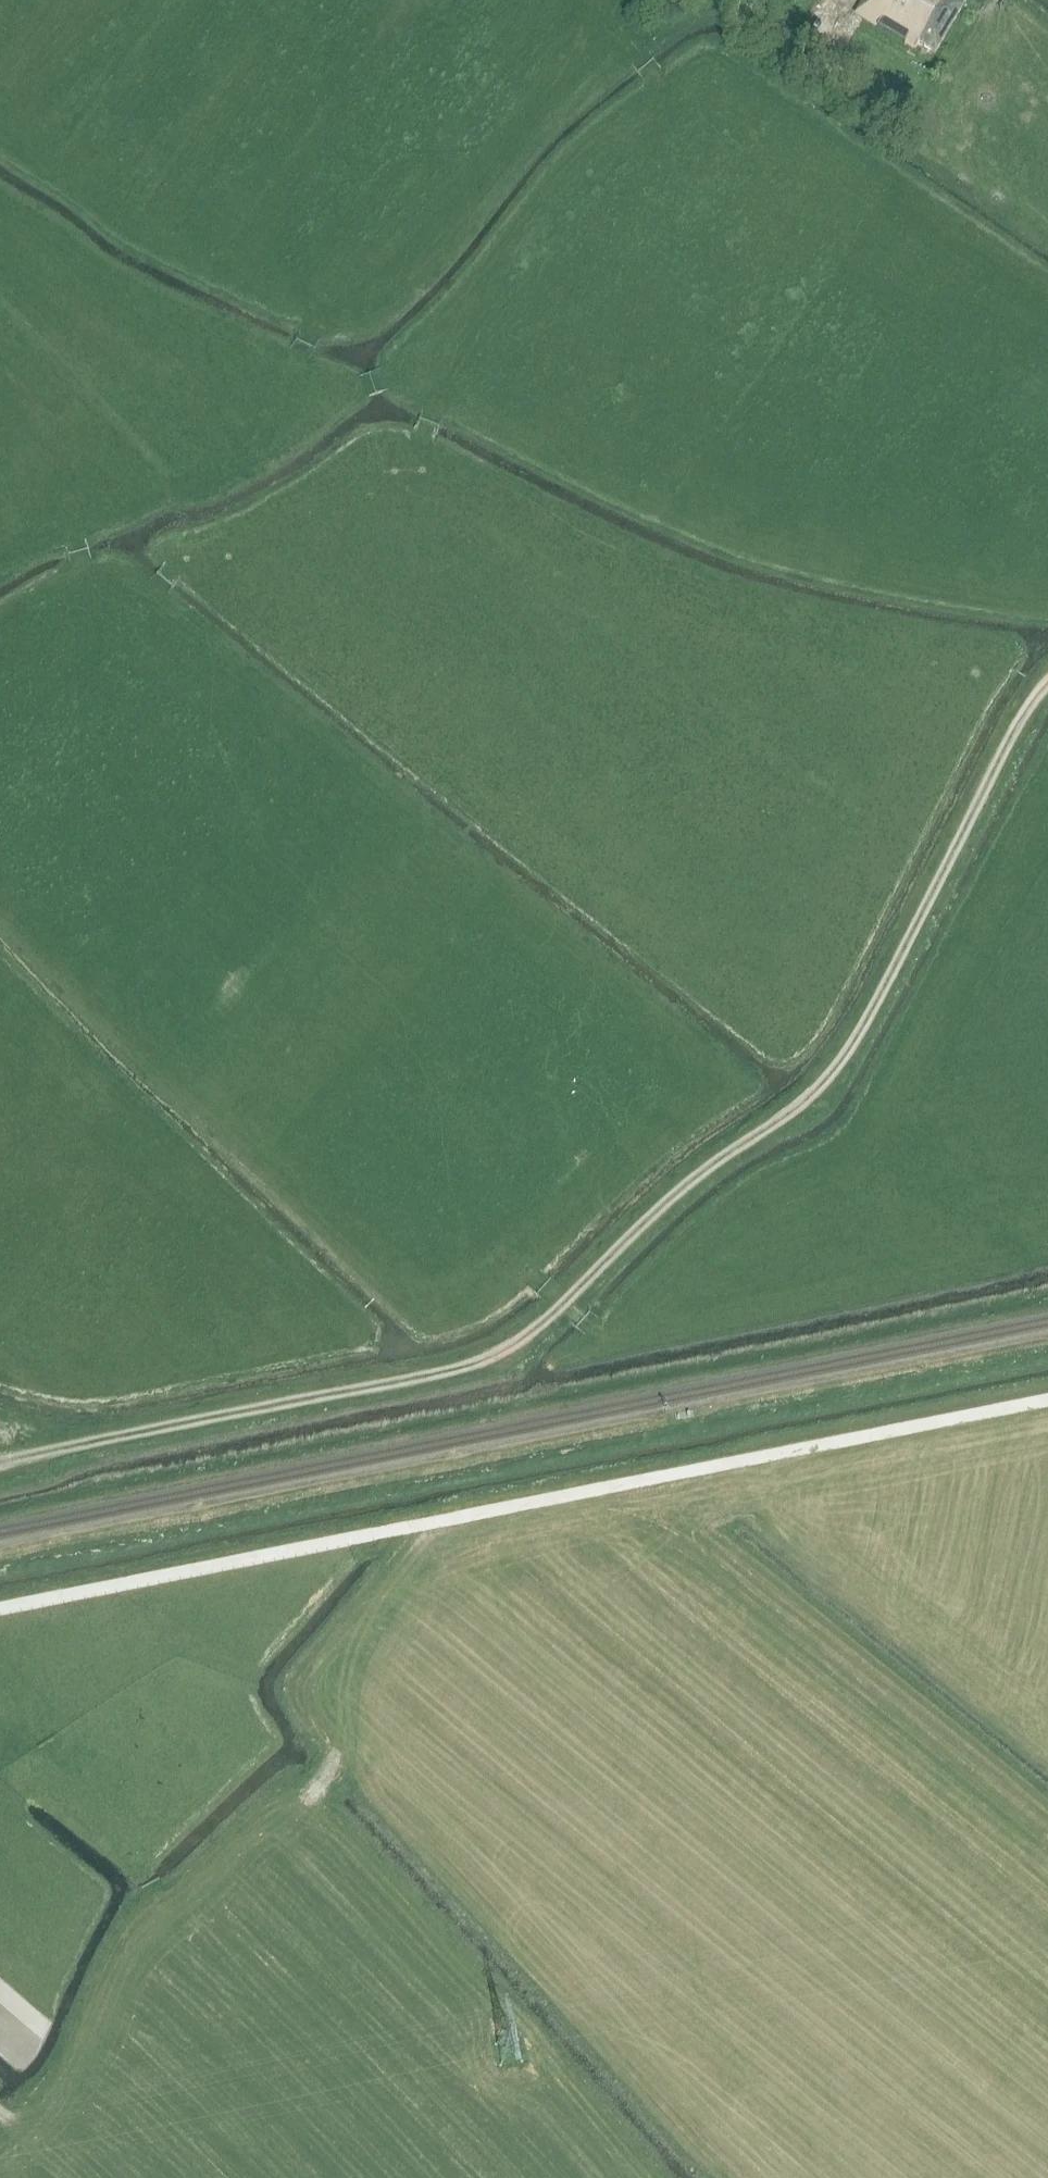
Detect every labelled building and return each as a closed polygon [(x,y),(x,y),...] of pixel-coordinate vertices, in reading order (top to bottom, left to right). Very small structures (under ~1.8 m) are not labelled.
[(856,13),(915,48),(918,43),(935,53),(966,1),(964,0),(864,0),(856,13)]
